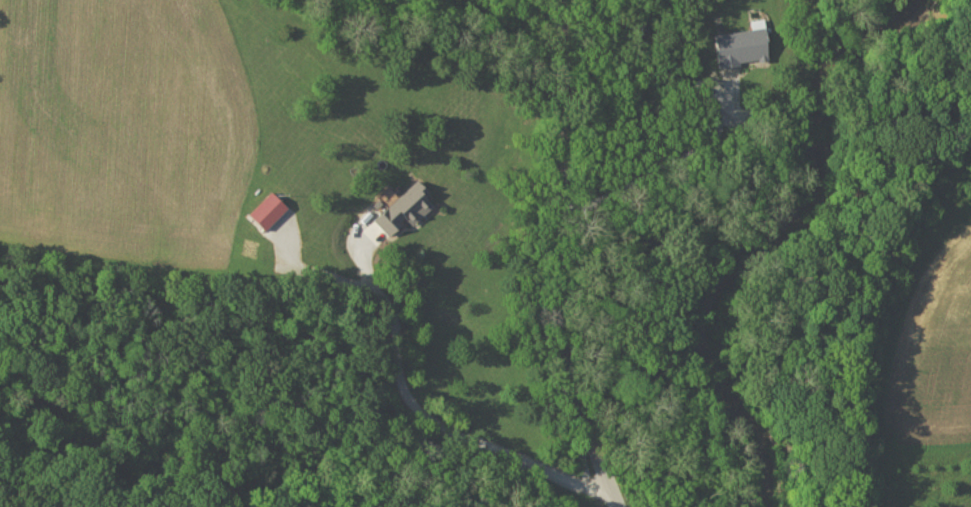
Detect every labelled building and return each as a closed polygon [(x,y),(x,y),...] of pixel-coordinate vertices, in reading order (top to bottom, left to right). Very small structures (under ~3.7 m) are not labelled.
[(769,61),(767,29),(714,32),(716,65),(769,61)] [(413,225),(436,203),(415,181),(374,220),(390,237),(407,220),(413,225)] [(267,230),(289,207),(272,191),(250,214),(267,230)]
